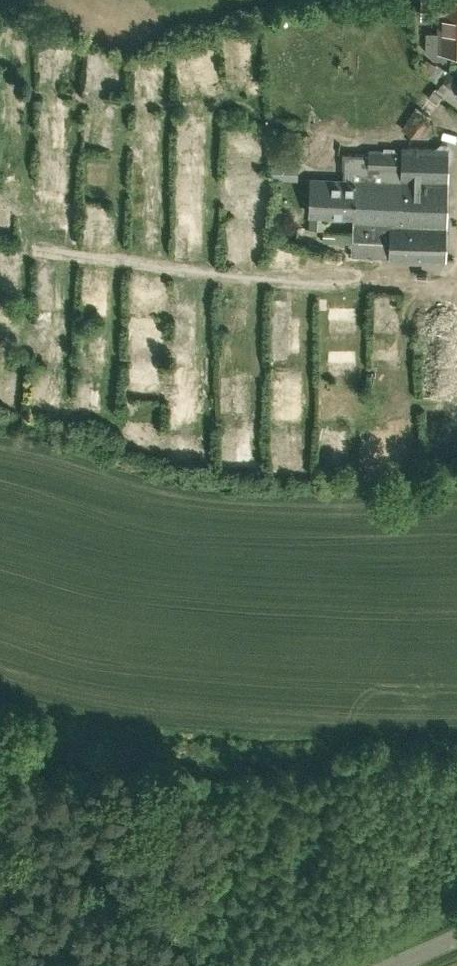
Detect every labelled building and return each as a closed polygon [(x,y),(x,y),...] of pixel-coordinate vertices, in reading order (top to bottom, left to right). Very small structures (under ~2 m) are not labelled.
[(456,50),(456,0),(423,0),(423,15),(441,15),(440,32),(427,32),(427,50),(434,57),(446,57),(446,50),(456,50)] [(352,14),(358,33),(368,30),(362,11),(352,14)] [(426,60),(422,68),(430,73),(435,65),(426,60)] [(451,68),(435,90),(456,105),(456,72),(451,68)] [(437,103),(442,95),(434,89),(428,97),(437,103)] [(415,108),(401,130),(411,137),(415,139),(430,117),(426,115),(415,108)] [(197,126),(212,127),(212,114),(198,114),(197,126)] [(369,166),(397,167),(398,151),(370,150),(369,160),(369,166)] [(20,229),(19,198),(0,199),(0,230),(20,229)] [(271,220),(270,208),(257,209),(258,221),(271,220)] [(389,261),(449,261),(448,233),(389,233),(389,261)] [(57,287),(66,287),(66,267),(57,267),(57,287)] [(393,333),(394,295),(378,295),(378,333),(393,333)] [(339,330),(339,298),(325,298),(325,330),(339,330)] [(8,319),(21,319),(22,306),(8,306),(8,319)] [(427,312),(429,344),(443,344),(441,311),(427,312)] [(139,327),(161,328),(161,318),(140,317),(139,327)] [(440,366),(428,366),(430,397),(441,396),(440,366)] [(275,384),(275,417),(289,417),(290,384),(275,384)] [(324,434),(323,466),(335,466),(335,434),(324,434)] [(413,477),(410,437),(362,441),(365,482),(413,477)] [(276,475),(291,475),(292,439),(277,438),(276,475)]
